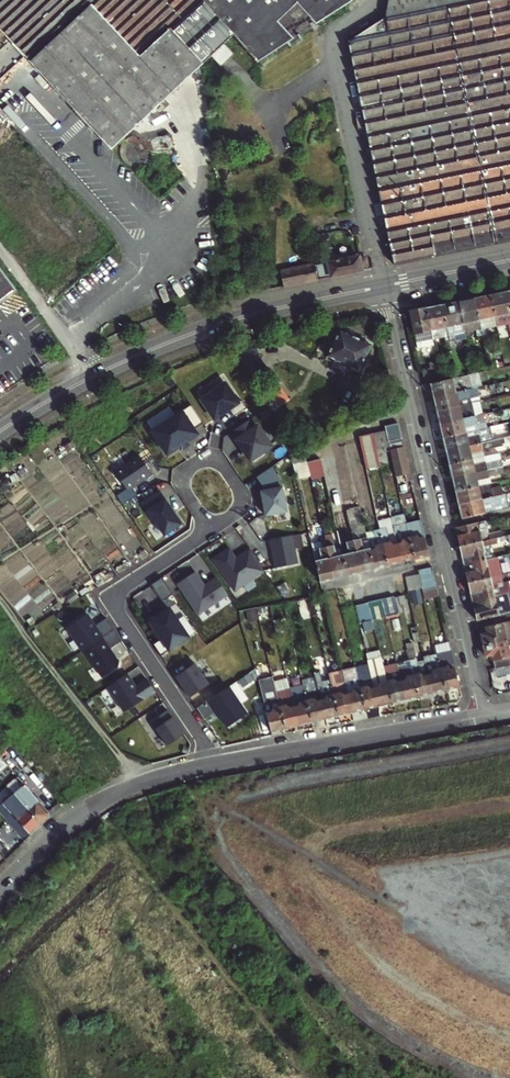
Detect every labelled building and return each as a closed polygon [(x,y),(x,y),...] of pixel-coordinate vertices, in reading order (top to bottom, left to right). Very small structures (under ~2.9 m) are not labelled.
[(167,0),(0,0),(0,30),(108,144),(112,149),(136,126),(204,62),(170,26),(181,15),(167,0)] [(181,15),(170,26),(204,62),(234,35),(235,34),(260,60),(316,24),(354,0),(353,0),(167,0),(181,15)] [(509,104),(509,0),(405,0),(406,13),(386,17),(386,15),(348,41),(368,133),(509,104)] [(405,0),(391,0),(386,15),(386,17),(406,13),(405,0)] [(509,240),(509,104),(368,133),(395,264),(494,244),(509,240)] [(147,139),(146,138),(143,137),(141,136),(139,135),(137,135),(134,136),(132,136),(130,137),(128,138),(126,140),(125,142),(123,144),(122,146),(122,148),(121,150),(122,153),(122,155),(123,157),(124,159),(125,161),(127,163),(129,164),(131,165),(133,166),(135,167),(138,167),(140,166),(142,166),(145,165),(147,163),(148,162),(150,160),(151,158),(174,154),(175,153),(171,135),(147,139)] [(332,278),(369,270),(366,257),(360,258),(359,256),(348,258),(347,254),(340,256),(341,260),(329,262),(332,278)] [(19,290),(0,264),(0,305),(19,290)] [(315,265),(303,267),(299,264),(294,269),(281,272),(285,288),(319,280),(315,265)] [(250,295),(261,292),(260,285),(248,288),(250,295)] [(507,290),(491,294),(497,322),(508,320),(509,329),(509,305),(507,290)] [(491,294),(475,297),(483,334),(486,348),(490,346),(486,325),(497,322),(491,294)] [(483,334),(475,297),(458,301),(465,331),(477,329),(478,335),(483,334)] [(458,301),(443,304),(452,351),(455,364),(459,363),(453,334),(465,331),(458,301)] [(443,304),(426,307),(431,329),(433,338),(445,336),(449,352),(452,351),(443,304)] [(426,307),(409,311),(417,347),(421,347),(420,341),(426,340),(424,331),(431,329),(426,307)] [(371,346),(340,334),(329,360),(361,373),(371,346)] [(422,369),(426,385),(432,383),(442,381),(439,366),(422,369)] [(458,377),(442,381),(432,383),(435,397),(469,389),(479,386),(477,379),(466,382),(465,376),(458,377)] [(226,384),(202,400),(215,419),(229,410),(234,417),(247,409),(242,401),(238,403),(226,384)] [(469,389),(435,397),(438,410),(472,402),(469,389)] [(472,402),(438,410),(441,424),(475,416),(473,409),(472,402)] [(152,430),(168,453),(198,433),(195,428),(204,422),(192,403),(152,430)] [(490,406),(480,408),(482,414),(488,413),(491,412),(490,406)] [(475,416),(441,424),(444,437),(478,428),(477,424),(485,421),(485,418),(489,417),(488,413),(482,414),(475,416)] [(249,420),(235,429),(240,437),(238,439),(237,440),(254,465),(268,456),(264,451),(271,446),(257,426),(254,428),(249,420)] [(398,422),(384,426),(385,430),(388,441),(402,438),(398,422)] [(491,425),(478,428),(444,437),(447,449),(488,440),(486,433),(492,431),(491,425)] [(509,435),(509,427),(502,429),(504,436),(509,435)] [(371,434),(375,450),(389,447),(388,441),(385,430),(371,434)] [(379,468),(375,450),(371,434),(358,437),(366,471),(379,468)] [(484,455),(483,449),(509,442),(509,435),(504,436),(488,440),(447,449),(450,463),(484,455)] [(402,438),(388,441),(389,447),(389,449),(404,446),(402,438)] [(389,449),(396,477),(410,473),(406,457),(404,446),(389,449)] [(298,463),(301,463),(307,461),(304,449),(296,453),(298,463)] [(495,460),(493,453),(484,455),(486,462),(495,460)] [(116,471),(129,491),(153,475),(140,455),(116,471)] [(486,462),(484,455),(450,463),(453,477),(496,467),(495,460),(486,462)] [(325,477),(321,459),(307,462),(310,476),(311,480),(325,477)] [(310,476),(307,462),(307,461),(301,463),(304,477),(310,476)] [(498,473),(496,467),(453,477),(456,490),(491,482),(489,475),(498,473)] [(261,492),(266,516),(287,512),(281,482),(272,468),(256,478),(265,491),(261,492)] [(396,477),(397,484),(411,480),(410,473),(396,477)] [(459,504),(503,493),(502,485),(492,487),(491,482),(456,490),(459,504)] [(160,490),(143,501),(149,510),(147,511),(155,523),(157,522),(165,535),(183,524),(175,512),(174,513),(171,508),(172,508),(160,490)] [(509,507),(509,500),(508,500),(506,493),(503,493),(459,504),(462,518),(509,507)] [(348,575),(341,547),(336,548),(332,533),(331,533),(328,522),(331,521),(327,503),(317,505),(325,542),(333,578),(348,575)] [(374,569),(367,540),(360,542),(360,539),(358,540),(357,534),(365,532),(362,519),(359,506),(346,509),(361,572),(374,569)] [(361,572),(346,509),(336,512),(340,530),(344,529),(347,543),(341,544),(341,547),(348,575),(361,572)] [(390,518),(391,518),(401,562),(415,559),(405,514),(390,518)] [(366,518),(362,519),(365,532),(371,531),(368,520),(366,521),(366,518)] [(401,562),(391,518),(378,522),(380,530),(388,565),(401,562)] [(406,522),(415,559),(429,555),(420,519),(406,522)] [(456,528),(460,547),(497,538),(504,536),(503,531),(490,534),(488,527),(489,527),(488,523),(486,524),(485,521),(456,528)] [(375,538),(367,540),(374,569),(388,565),(380,530),(373,532),(375,538)] [(294,534),(271,539),(276,567),(299,563),(294,534)] [(460,547),(464,565),(486,560),(483,547),(498,543),(497,538),(460,547)] [(333,578),(325,542),(320,544),(321,549),(314,550),(321,581),(333,578)] [(214,560),(235,591),(264,571),(250,550),(242,555),(243,558),(238,561),(229,549),(214,560)] [(466,573),(468,583),(490,578),(488,568),(498,566),(505,565),(503,556),(486,560),(464,565),(466,573)] [(418,569),(424,599),(438,596),(431,567),(418,569)] [(497,572),(498,576),(507,574),(506,567),(499,569),(499,571),(497,572)] [(196,573),(179,585),(200,615),(228,595),(217,579),(210,584),(210,585),(207,588),(196,573)] [(419,574),(405,577),(408,592),(422,588),(419,574)] [(468,583),(473,601),(509,592),(509,586),(507,574),(498,576),(490,578),(468,583)] [(162,577),(151,584),(163,601),(173,595),(162,577)] [(473,601),(477,620),(508,613),(506,604),(509,603),(509,592),(473,601)] [(396,595),(399,611),(407,609),(403,594),(396,595)] [(400,613),(399,611),(396,595),(395,595),(382,598),(386,614),(386,616),(400,613)] [(368,601),(372,617),(386,614),(382,598),(368,601)] [(365,630),(374,628),(372,617),(368,601),(368,599),(356,601),(361,623),(364,622),(364,627),(365,630)] [(155,644),(163,655),(190,637),(171,608),(163,614),(160,611),(150,618),(163,638),(155,644)] [(485,627),(486,633),(480,634),(483,645),(509,639),(509,621),(485,627)] [(414,641),(420,640),(416,626),(411,627),(414,641)] [(84,650),(102,678),(118,668),(119,663),(102,637),(84,650)] [(483,645),(485,655),(491,653),(494,667),(509,664),(509,639),(483,645)] [(435,645),(437,653),(450,650),(448,641),(435,645)] [(412,642),(407,643),(411,661),(419,696),(432,693),(428,675),(424,676),(420,673),(419,673),(412,642)] [(455,671),(450,650),(437,653),(445,690),(459,687),(455,671)] [(432,693),(445,690),(437,653),(423,656),(428,675),(432,693)] [(381,656),(392,703),(405,700),(399,674),(392,676),(388,655),(381,656)] [(378,706),(392,703),(381,656),(368,659),(374,688),(378,706)] [(399,674),(405,700),(419,696),(411,661),(403,663),(404,666),(398,667),(399,674)] [(195,664),(175,677),(190,699),(210,686),(195,664)] [(352,712),(365,709),(357,673),(355,667),(342,670),(342,671),(352,712)] [(338,716),(352,712),(342,671),(342,670),(328,673),(329,674),(330,680),(338,716)] [(325,719),(338,716),(330,680),(325,681),(323,672),(315,674),(316,677),(325,719)] [(365,709),(378,706),(374,688),(371,689),(363,684),(362,680),(364,679),(363,674),(361,674),(361,672),(357,673),(365,709)] [(108,687),(125,712),(155,692),(147,680),(136,687),(127,674),(108,687)] [(272,732),(285,728),(274,682),(273,677),(259,681),(272,732)] [(325,719),(316,677),(302,680),(304,685),(312,722),(325,719)] [(274,682),(285,728),(299,725),(290,688),(288,678),(274,682)] [(299,725),(312,722),(304,685),(290,688),(299,725)] [(230,687),(208,702),(227,730),(249,714),(230,687)] [(184,735),(168,710),(150,721),(166,747),(184,735)] [(38,749),(48,762),(59,753),(48,740),(38,749)] [(14,793),(15,794),(42,825),(49,819),(49,813),(17,776),(7,785),(14,793)] [(25,841),(42,825),(15,794),(14,793),(3,803),(12,813),(6,819),(25,841)]
